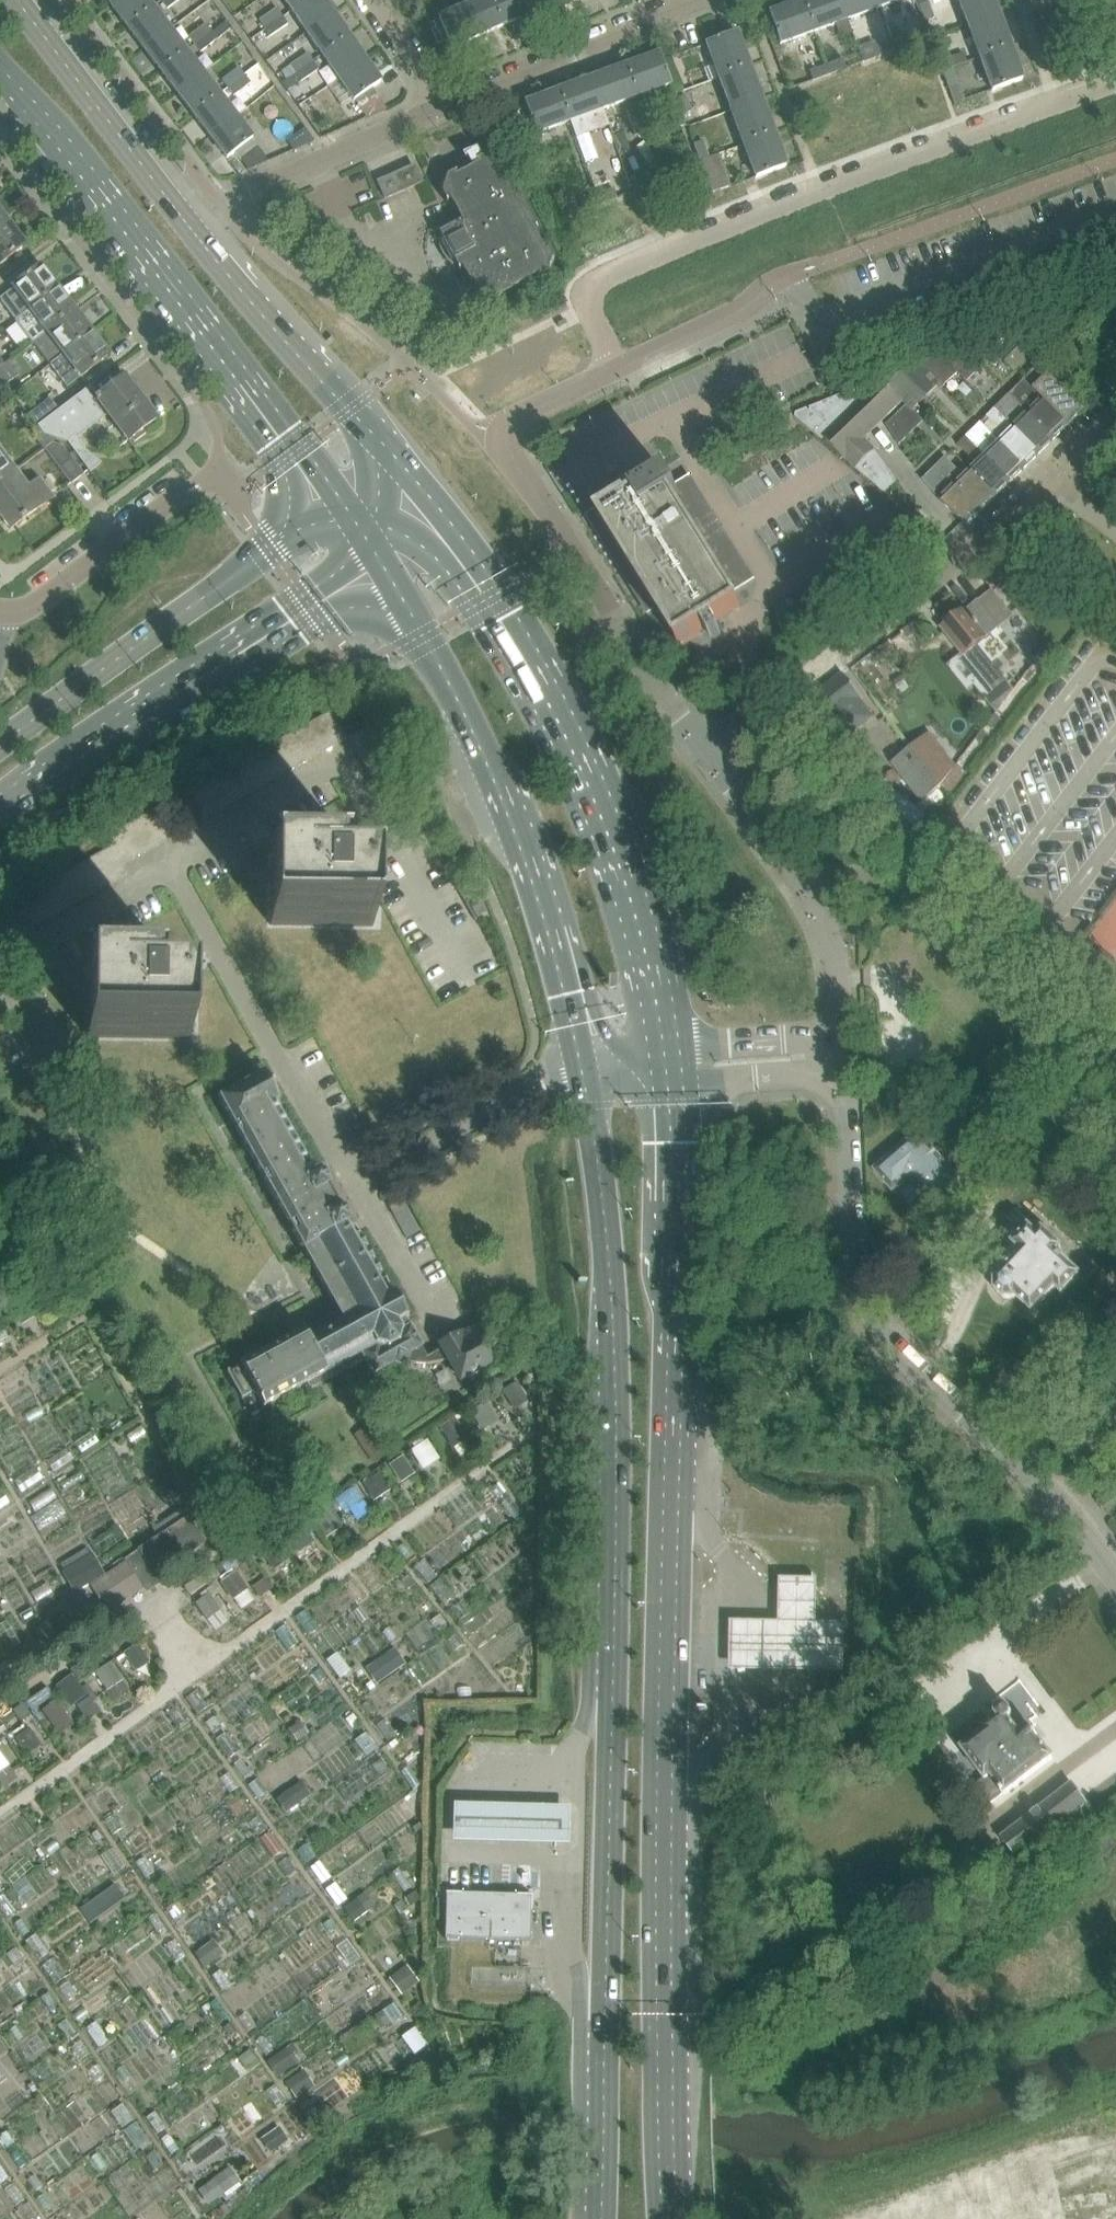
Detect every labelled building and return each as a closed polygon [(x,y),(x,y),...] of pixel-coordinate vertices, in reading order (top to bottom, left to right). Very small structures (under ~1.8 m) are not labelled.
[(127,27),(153,7),(147,0),(117,0),(111,5),(127,27)] [(162,1),(168,9),(180,0),(163,0),(162,1)] [(291,10),(305,0),(285,0),(291,10)] [(324,0),(305,0),(291,10),(307,32),(333,14),(324,0)] [(501,26),(490,0),(481,0),(463,8),(476,37),(501,26)] [(501,26),(527,15),(520,0),(490,0),(501,26)] [(550,0),(520,0),(527,15),(552,4),(550,0)] [(803,1),(814,31),(847,19),(840,0),(806,0),(803,1)] [(847,19),(881,7),(878,0),(840,0),(847,19)] [(967,24),(998,13),(993,0),(959,0),(967,24)] [(780,44),(814,31),(803,1),(769,14),(771,18),(780,44)] [(927,1),(918,5),(924,22),(925,22),(934,18),(927,1)] [(127,27),(144,49),(169,29),(153,7),(127,27)] [(259,20),(265,28),(283,15),(277,7),(259,20)] [(463,8),(438,19),(439,20),(429,24),(438,43),(447,39),(451,48),(476,37),(463,8)] [(998,13),(967,24),(980,57),(1010,46),(998,13)] [(307,32),(323,55),(349,37),(333,14),(307,32)] [(289,24),(283,15),(265,28),(271,36),(289,24)] [(226,21),(212,31),(195,45),(201,53),(232,29),(226,21)] [(189,37),(195,45),(212,31),(206,23),(189,37)] [(144,49),(160,71),(186,51),(169,29),(144,49)] [(719,77),(749,66),(736,32),(722,38),(719,39),(706,44),(719,77)] [(909,34),(893,41),(896,50),(913,44),(909,34)] [(365,59),(349,37),(323,55),(338,78),(365,60),(365,59)] [(875,42),(858,48),(863,62),(896,50),(893,41),(876,47),(875,42)] [(1010,46),(980,57),(992,90),(992,91),(994,90),(1022,80),(1010,46)] [(160,71),(177,93),(203,73),(186,51),(160,71)] [(942,71),(951,67),(945,51),(936,54),(942,71)] [(291,65),(297,73),(315,60),(309,52),(291,65)] [(659,54),(625,66),(636,96),(670,83),(666,73),(661,60),(659,54)] [(365,60),(338,78),(354,101),(355,100),(361,108),(368,118),(386,109),(378,96),(372,88),(380,82),(365,59),(365,60)] [(842,59),(826,65),(829,74),(846,68),(842,59)] [(321,69),(315,60),(297,73),(303,81),(321,69)] [(813,80),(829,74),(826,65),(810,71),(813,80)] [(625,66),(592,79),(603,108),(636,96),(625,66)] [(731,111),(761,99),(749,66),(719,77),(731,111)] [(239,67),(222,80),(228,88),(246,75),(239,67)] [(942,71),(948,87),(957,84),(951,67),(942,71)] [(676,69),(666,73),(670,83),(672,89),(682,86),(676,69)] [(177,93),(194,115),(219,95),(203,73),(177,93)] [(252,83),(246,75),(228,88),(234,97),(252,83)] [(592,79),(558,91),(569,120),(603,108),(592,79)] [(524,137),(569,120),(558,91),(525,103),(527,108),(515,112),(524,137)] [(691,110),(685,93),(675,98),(681,114),(691,110)] [(194,115),(210,136),(236,117),(219,95),(194,115)] [(774,133),(761,99),(731,111),(743,144),(774,133)] [(236,117),(210,136),(227,158),(235,153),(241,161),(258,148),(252,140),(253,139),(236,117)] [(315,141),(304,126),(290,136),(295,143),(299,148),(315,141)] [(624,133),(614,137),(621,159),(632,155),(624,133)] [(743,144),(756,177),(786,166),(774,133),(743,144)] [(710,157),(704,141),(694,145),(700,161),(710,157)] [(459,219),(437,231),(442,241),(439,242),(451,263),(454,262),(459,271),(462,269),(471,288),(468,289),(475,303),(487,306),(500,299),(498,296),(535,276),(537,279),(550,271),(553,260),(547,247),(543,249),(534,231),(537,229),(515,189),(512,191),(502,173),(505,171),(498,158),(487,155),(481,158),(476,149),(462,156),(464,160),(467,158),(472,167),(458,175),(456,172),(443,179),(439,190),(446,203),(450,201),(459,219)] [(701,166),(711,193),(729,186),(730,186),(718,154),(710,157),(700,161),(701,166)] [(403,191),(422,182),(415,166),(396,174),(403,191)] [(663,171),(667,180),(683,175),(680,166),(675,168),(670,169),(663,171)] [(396,174),(378,183),(383,193),(385,199),(403,191),(396,174)] [(634,192),(650,186),(647,177),(631,183),(634,192)] [(614,189),(597,195),(600,204),(617,198),(614,189)] [(580,200),(584,210),(600,204),(597,195),(580,200)] [(8,224),(0,230),(0,265),(25,246),(18,237),(20,235),(12,224),(9,226),(8,224)] [(50,274),(47,276),(40,267),(13,287),(14,288),(0,298),(17,320),(30,310),(57,289),(56,287),(59,285),(50,274)] [(30,310),(17,320),(34,342),(47,332),(74,312),(57,289),(30,310)] [(47,332),(34,342),(51,364),(56,359),(91,333),(74,312),(47,332)] [(1015,370),(1038,349),(1023,331),(997,352),(1015,370)] [(51,364),(49,365),(67,388),(108,356),(100,346),(103,344),(95,333),(92,335),(91,333),(56,359),(51,364)] [(941,354),(960,373),(964,377),(979,362),(975,358),(968,347),(948,351),(941,354)] [(941,354),(922,362),(943,382),(947,386),(960,373),(941,354)] [(3,366),(14,379),(18,375),(7,362),(6,364),(3,366)] [(928,398),(943,382),(922,362),(902,371),(928,398)] [(1024,380),(1023,381),(1068,426),(1084,411),(1072,399),(1074,397),(1072,395),(1070,396),(1050,374),(1041,364),(1032,372),(1024,380)] [(0,368),(0,379),(5,385),(14,379),(3,366),(0,368)] [(902,371),(882,379),(903,401),(908,405),(914,412),(928,398),(902,371)] [(58,410),(37,426),(39,429),(44,435),(57,439),(67,442),(78,456),(85,451),(78,437),(108,414),(128,441),(131,439),(134,442),(146,434),(143,430),(156,420),(134,391),(138,388),(129,377),(126,379),(124,378),(98,398),(90,387),(96,382),(58,410)] [(885,419),(903,401),(882,379),(840,395),(796,412),(795,417),(821,439),(823,437),(844,458),(845,457),(856,468),(875,450),(864,438),(885,419)] [(1009,394),(1028,414),(1054,440),(1068,426),(1023,381),(1009,394)] [(995,409),(1039,455),(1054,440),(1028,414),(1009,394),(995,409)] [(50,399),(29,415),(37,426),(58,410),(50,399)] [(907,429),(919,417),(914,412),(908,405),(895,417),(907,429)] [(980,423),(1025,469),(1039,455),(995,409),(980,423)] [(907,429),(895,417),(886,427),(899,446),(911,434),(907,429)] [(966,437),(1010,483),(1025,469),(980,423),(966,437)] [(39,429),(32,434),(44,448),(45,448),(52,442),(57,439),(44,435),(39,429)] [(971,471),(996,497),(1010,483),(966,437),(958,444),(977,464),(971,471)] [(52,442),(45,448),(71,484),(84,474),(62,445),(52,442)] [(0,452),(0,482),(15,471),(0,452)] [(937,465),(982,511),(996,497),(971,471),(964,477),(945,457),(937,465)] [(965,523),(968,525),(982,511),(937,465),(923,479),(940,500),(965,523)] [(15,471),(0,482),(0,515),(10,529),(21,521),(22,522),(26,518),(25,517),(52,498),(39,480),(28,488),(15,471)] [(745,583),(714,533),(715,532),(715,531),(716,531),(716,530),(716,529),(716,528),(716,527),(716,526),(715,525),(715,524),(714,524),(714,523),(713,523),(712,522),(711,522),(710,522),(709,522),(708,522),(707,522),(686,488),(679,492),(669,476),(634,498),(636,501),(630,504),(629,502),(623,505),(622,505),(601,519),(631,567),(657,610),(679,646),(680,645),(705,630),(715,624),(741,608),(731,592),(745,583)] [(1000,627),(978,599),(965,610),(964,609),(942,627),(994,692),(1007,682),(977,645),(1000,627)] [(862,698),(843,673),(802,705),(820,729),(834,719),(848,736),(873,717),(860,699),(862,698)] [(709,705),(713,712),(714,712),(723,706),(722,705),(719,699),(709,705)] [(325,727),(336,721),(337,720),(331,711),(319,717),(325,727)] [(319,717),(307,724),(313,734),(325,727),(319,717)] [(295,731),(301,741),(313,734),(307,724),(295,731)] [(295,731),(283,737),(289,747),(301,741),(295,731)] [(892,761),(921,800),(922,801),(959,773),(929,733),(892,761)] [(271,744),(277,754),(289,747),(283,737),(271,744)] [(271,744),(259,751),(265,761),(277,754),(271,744)] [(247,758),(253,768),(265,761),(259,751),(247,758)] [(247,758),(235,764),(241,774),(253,768),(247,758)] [(223,771),(229,781),(241,774),(235,764),(223,771)] [(223,771),(211,778),(217,788),(229,781),(223,771)] [(199,784),(205,794),(217,788),(211,778),(199,784)] [(187,791),(193,801),(205,794),(199,784),(187,791)] [(147,827),(158,821),(159,820),(153,810),(141,817),(147,827)] [(141,817),(129,824),(134,834),(147,827),(141,817)] [(134,834),(129,824),(117,831),(122,841),(134,834)] [(110,848),(111,847),(122,841),(117,831),(104,838),(110,848)] [(98,854),(103,864),(116,857),(111,847),(110,848),(98,854)] [(98,854),(86,861),(91,871),(103,864),(98,854)] [(271,856),(271,868),(270,925),(373,926),(374,871),(336,871),(336,859),(342,859),(342,857),(271,856)] [(91,871),(86,861),(74,868),(80,877),(91,871)] [(74,868),(63,874),(68,884),(80,877),(74,868)] [(68,884),(63,874),(51,881),(56,891),(68,884)] [(51,881),(39,888),(44,898),(56,891),(51,881)] [(44,898),(39,888),(27,895),(33,904),(44,898)] [(15,901),(20,910),(21,911),(33,904),(27,895),(15,901)] [(482,902),(472,908),(478,919),(488,913),(482,902)] [(88,969),(88,981),(87,1037),(190,1039),(191,984),(153,983),(153,971),(159,971),(159,970),(88,969)] [(311,1390),(327,1381),(365,1360),(373,1375),(395,1363),(395,1364),(445,1361),(449,1358),(461,1378),(467,1375),(469,1378),(481,1371),(479,1368),(497,1358),(478,1325),(467,1331),(465,1328),(442,1341),(441,1344),(443,1347),(427,1356),(422,1346),(406,1317),(408,1317),(409,1315),(406,1315),(395,1294),(395,1291),(393,1291),(393,1292),(356,1226),(351,1224),(348,1227),(347,1225),(348,1224),(340,1209),(339,1210),(327,1189),(328,1188),(320,1173),(314,1177),(274,1105),(276,1103),(276,1104),(278,1102),(279,1102),(263,1074),(263,1075),(263,1074),(219,1098),(220,1099),(219,1099),(278,1203),(340,1312),(229,1372),(228,1373),(243,1399),(255,1392),(264,1409),(308,1384),(311,1390)] [(908,1141),(874,1169),(893,1191),(905,1181),(913,1181),(930,1201),(958,1177),(928,1143),(908,1141)] [(1056,1287),(1062,1293),(1079,1275),(1056,1253),(1061,1247),(1043,1230),(1038,1235),(1029,1227),(1013,1244),(1022,1252),(996,1280),(996,1290),(1004,1298),(1014,1297),(1016,1296),(1032,1312),(1056,1287)] [(521,1384),(471,1408),(480,1426),(530,1402),(521,1384)] [(456,1419),(443,1426),(452,1444),(466,1436),(456,1419)] [(423,1469),(440,1457),(428,1437),(410,1449),(423,1469)] [(390,1464),(401,1481),(417,1471),(406,1454),(390,1464)] [(160,1537),(127,1559),(147,1590),(161,1581),(156,1573),(203,1542),(188,1520),(182,1511),(154,1529),(160,1537)] [(214,1535),(200,1512),(188,1520),(203,1542),(214,1535)] [(62,1572),(73,1591),(102,1574),(91,1555),(62,1572)] [(219,1577),(237,1608),(272,1589),(264,1575),(247,1584),(238,1567),(219,1577)] [(778,1615),(727,1614),(726,1665),(841,1666),(842,1616),(813,1616),(814,1571),(779,1571),(778,1615)] [(194,1600),(213,1630),(234,1616),(216,1587),(194,1600)] [(129,1669),(149,1662),(141,1642),(121,1650),(129,1669)] [(365,1664),(374,1681),(405,1664),(396,1648),(365,1664)] [(95,1669),(112,1701),(128,1692),(112,1660),(95,1669)] [(83,1722),(101,1708),(72,1671),(54,1685),(83,1722)] [(56,1697),(40,1707),(57,1734),(73,1723),(56,1697)] [(1002,1706),(997,1709),(997,1716),(998,1718),(984,1729),(986,1731),(962,1749),(984,1779),(976,1785),(990,1803),(1003,1793),(1003,1794),(1052,1757),(1030,1727),(1021,1734),(1008,1719),(1010,1717),(1011,1711),(1007,1706),(1002,1706)] [(14,1731),(22,1751),(47,1740),(38,1720),(14,1731)] [(0,1741),(0,1749),(10,1763),(19,1757),(5,1738),(0,1741)] [(17,1777),(0,1752),(0,1784),(2,1787),(17,1777)] [(1087,1803),(1071,1783),(980,1851),(991,1867),(998,1862),(1003,1867),(1047,1834),(1087,1803)] [(571,1800),(456,1797),(455,1835),(571,1839),(571,1800)] [(1103,1855),(1115,1846),(1115,1842),(1110,1834),(1096,1845),(1103,1855)] [(80,1906),(88,1920),(124,1899),(116,1885),(80,1906)] [(445,1939),(496,1940),(530,1941),(531,1910),(532,1895),(516,1894),(516,1895),(461,1894),(461,1893),(446,1892),(445,1894),(446,1894),(445,1939)] [(193,1953),(201,1967),(220,1955),(211,1941),(193,1953)] [(399,1992),(417,1982),(407,1965),(390,1975),(399,1992)] [(401,2035),(414,2054),(427,2045),(415,2026),(401,2035)] [(269,2152),(288,2140),(279,2125),(260,2136),(269,2152)] [(232,2167),(196,2184),(205,2205),(242,2188),(232,2167)]
